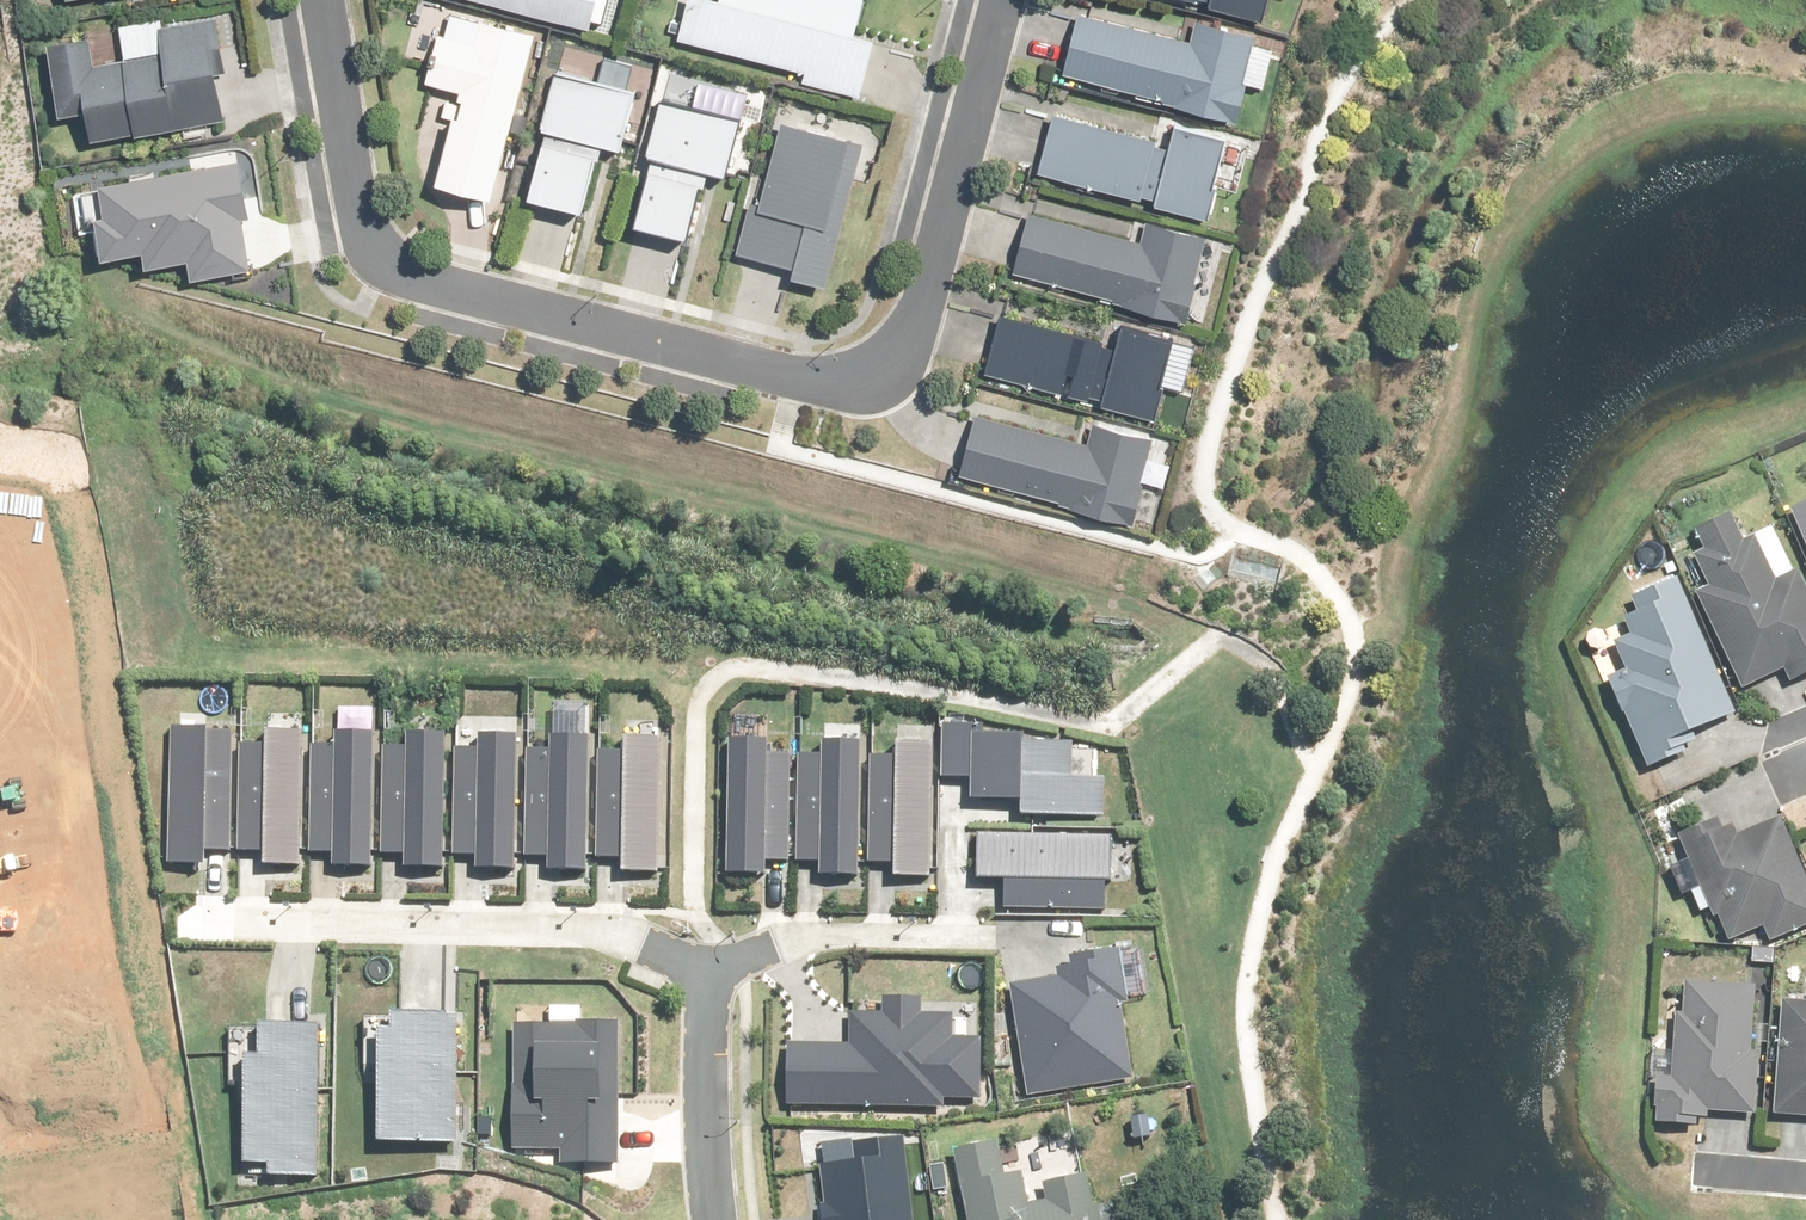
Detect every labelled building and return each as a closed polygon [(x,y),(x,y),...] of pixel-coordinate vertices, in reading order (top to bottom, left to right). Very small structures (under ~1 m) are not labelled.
[(590,31),(598,0),(467,0),(590,31)] [(709,1),(706,0),(691,0),(681,41),(805,74),(803,82),(861,98),(875,43),(855,38),(865,0),(709,0),(709,1)] [(1268,0),(1182,0),(1262,21),(1268,0)] [(1191,45),(1081,16),(1065,77),(1235,122),(1257,39),(1197,23),(1191,45)] [(537,36),(482,22),(475,46),(441,36),(428,84),(463,94),(438,186),(493,201),(537,36)] [(225,124),(211,25),(160,32),(163,57),(116,64),(113,39),(50,48),(60,120),(89,116),(93,143),(225,124)] [(635,99),(555,81),(550,79),(539,131),(537,131),(521,199),(571,210),(587,142),(624,151),(635,99)] [(748,99),(698,86),(691,114),(741,126),(748,99)] [(733,126),(654,107),(642,156),(625,225),(677,238),(694,169),(721,176),(733,126)] [(1169,147),(1056,116),(1040,174),(1204,220),(1226,139),(1175,125),(1169,147)] [(865,150),(784,126),(759,211),(752,209),(738,255),(794,272),(792,278),(828,289),(848,221),(844,219),(865,150)] [(235,169),(89,190),(93,220),(86,221),(91,261),(132,256),(134,269),(182,262),(184,280),(241,272),(233,221),(242,220),(235,169)] [(1141,244),(1031,215),(1015,277),(1185,322),(1207,240),(1147,224),(1141,244)] [(1116,348),(1003,317),(987,376),(1154,422),(1176,343),(1122,328),(1116,348)] [(1090,444),(977,413),(960,475),(1135,523),(1157,441),(1095,424),(1090,444)] [(1793,515),(1805,545),(1805,510),(1793,515)] [(1734,520),(1697,536),(1705,555),(1695,560),(1708,588),(1698,593),(1743,691),(1785,672),(1790,683),(1805,676),(1805,591),(1798,574),(1775,584),(1756,541),(1746,546),(1734,520)] [(1640,615),(1628,619),(1634,638),(1616,646),(1628,674),(1611,681),(1648,770),(1682,756),(1676,742),(1733,718),(1677,584),(1636,601),(1640,615)] [(295,868),(301,735),(262,734),(262,751),(238,750),(234,855),(262,856),(261,867),(295,868)] [(365,868),(370,735),(332,734),(331,751),(308,750),(304,855),(331,856),(331,867),(365,868)] [(231,737),(169,735),(164,866),(201,868),(201,853),(226,854),(231,737)] [(1015,818),(1100,818),(1100,785),(1061,785),(1061,751),(1014,751),(1014,735),(968,735),(938,735),(938,778),(964,778),(964,800),(1015,800),(1015,818)] [(578,872),(583,738),(545,737),(544,754),(521,753),(516,858),(544,859),(544,870),(578,872)] [(436,873),(442,739),(404,738),(403,755),(379,754),(375,859),(403,860),(403,871),(436,873)] [(510,875),(515,742),(477,740),(476,758),(453,757),(449,861),(476,862),(476,874),(510,875)] [(652,875),(657,741),(619,740),(618,757),(594,756),(590,861),(618,862),(618,873),(652,875)] [(786,746),(726,744),(721,874),(759,876),(759,862),(781,863),(786,746)] [(925,881),(930,748),(892,746),(891,764),(867,763),(863,867),(891,868),(891,880),(925,881)] [(853,884),(858,751),(820,750),(819,767),(795,766),(791,871),(819,872),(819,883),(853,884)] [(1778,822),(1732,845),(1724,821),(1680,840),(1728,944),(1764,928),(1770,942),(1805,926),(1805,883),(1778,822)] [(1106,842),(977,840),(976,881),(998,881),(997,909),(1104,911),(1106,842)] [(1120,952),(1070,960),(1072,971),(1054,973),(1055,981),(1012,988),(1028,1097),(1132,1082),(1121,1004),(1128,1003),(1120,952)] [(1755,989),(1686,986),(1685,1014),(1676,1014),(1674,1059),(1658,1058),(1655,1125),(1694,1127),(1695,1113),(1755,1116),(1757,1053),(1752,1053),(1755,989)] [(921,1023),(921,1001),(891,1001),(891,1023),(857,1023),(857,1052),(794,1052),(795,1102),(944,1102),(944,1093),(978,1093),(978,1046),(948,1046),(948,1023),(921,1023)] [(1783,1004),(1775,1117),(1805,1119),(1805,1005),(1783,1004)] [(448,1027),(367,1028),(368,1146),(449,1146),(448,1027)] [(615,1030),(512,1031),(512,1057),(524,1057),(525,1105),(513,1105),(513,1163),(615,1163),(615,1030)] [(309,1176),(308,1034),(233,1034),(234,1163),(263,1163),(263,1176),(309,1176)] [(1087,1178),(1049,1185),(1053,1204),(1032,1208),(1025,1175),(1005,1178),(999,1145),(956,1153),(969,1219),(1095,1219),(1087,1178)] [(898,1146),(812,1159),(821,1219),(909,1219),(898,1146)]
